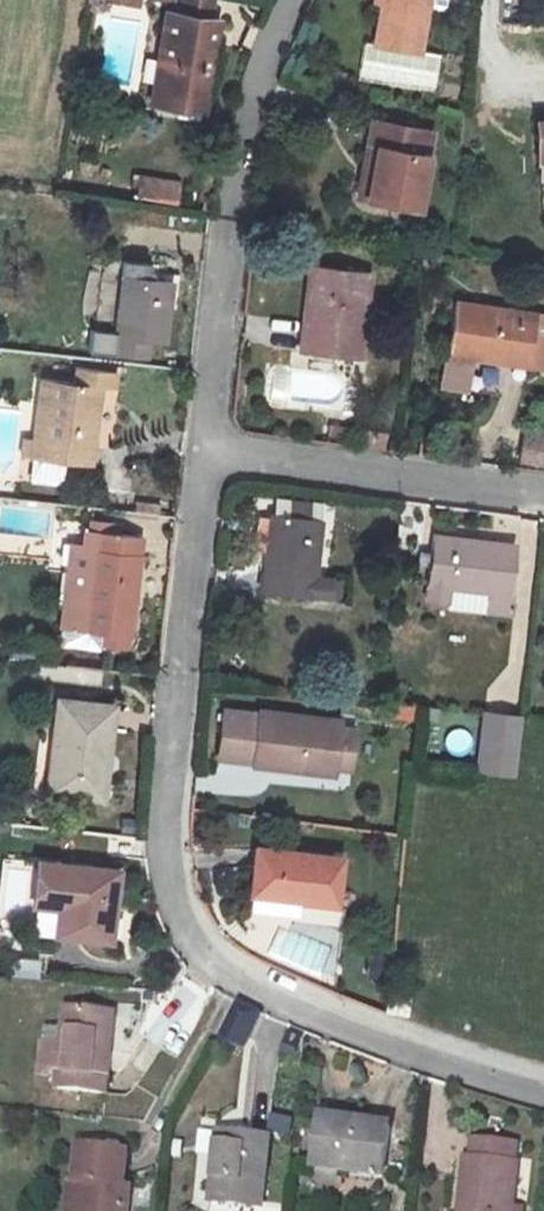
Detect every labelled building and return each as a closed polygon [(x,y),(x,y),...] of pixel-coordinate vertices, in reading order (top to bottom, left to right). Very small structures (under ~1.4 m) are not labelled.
[(152,78),(167,81),(164,108),(199,113),(212,30),(201,28),(205,4),(179,0),(174,0),(170,33),(160,31),(152,78)] [(385,7),(379,45),(420,53),(428,0),(387,0),(385,7)] [(435,9),(451,9),(451,0),(435,0),(435,9)] [(167,81),(152,78),(144,124),(196,131),(199,113),(164,108),(167,81)] [(535,97),(533,138),(543,138),(543,98),(535,97)] [(407,151),(413,123),(367,117),(362,151),(374,152),(366,199),(418,206),(425,153),(407,151)] [(430,125),(413,123),(407,151),(425,153),(430,125)] [(533,138),(531,155),(543,156),(543,138),(533,138)] [(355,198),(366,199),(374,152),(362,151),(355,198)] [(180,180),(139,175),(136,197),(177,202),(180,180)] [(310,259),(307,341),(358,345),(364,260),(310,259)] [(168,278),(120,271),(112,324),(108,347),(144,352),(147,329),(160,330),(168,278)] [(448,353),(543,369),(543,316),(455,306),(448,353)] [(98,380),(40,372),(33,432),(24,430),(21,448),(70,455),(74,438),(90,441),(98,380)] [(525,430),(519,464),(543,469),(543,434),(525,430)] [(274,512),(265,584),(334,592),(336,573),(317,570),(324,518),(274,512)] [(94,551),(85,628),(131,635),(145,538),(85,531),(81,550),(94,551)] [(437,532),(427,592),(456,596),(458,584),(509,589),(517,541),(437,532)] [(63,701),(57,770),(73,772),(72,796),(104,800),(113,708),(63,701)] [(263,705),(257,754),(338,764),(343,716),(263,705)] [(484,716),(477,773),(515,778),(522,721),(484,716)] [(55,794),(72,796),(73,772),(57,770),(55,794)] [(257,858),(252,900),(331,912),(335,869),(257,858)] [(61,861),(49,928),(100,936),(112,869),(61,861)] [(67,1012),(61,1086),(104,1091),(114,1015),(67,1012)] [(233,1022),(256,1034),(261,1024),(238,1014),(233,1022)] [(331,1127),(325,1171),(390,1181),(394,1133),(331,1127)] [(228,1140),(221,1201),(268,1207),(276,1145),(228,1140)] [(467,1210),(517,1210),(521,1171),(515,1172),(519,1149),(479,1143),(477,1169),(471,1170),(467,1210)] [(89,1146),(84,1179),(93,1180),(88,1210),(136,1210),(140,1187),(129,1185),(134,1153),(89,1146)]
